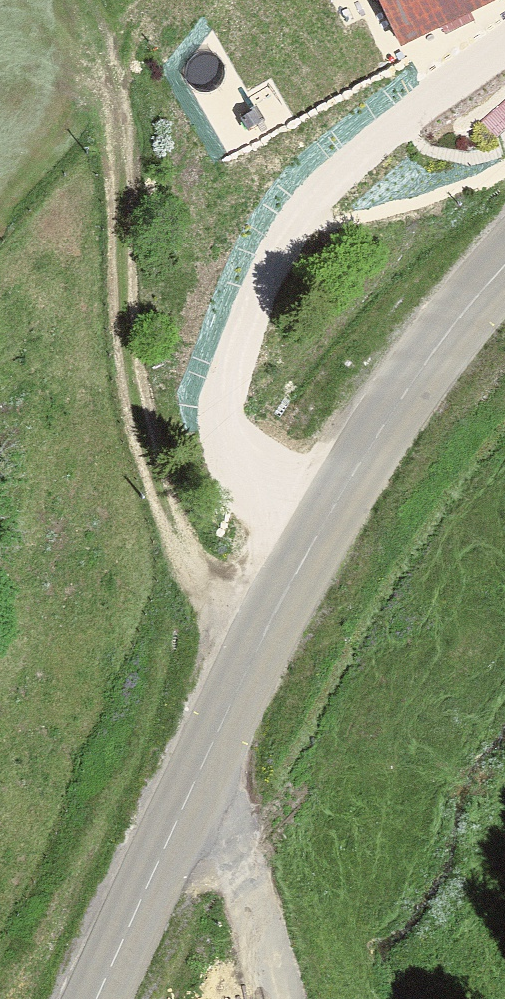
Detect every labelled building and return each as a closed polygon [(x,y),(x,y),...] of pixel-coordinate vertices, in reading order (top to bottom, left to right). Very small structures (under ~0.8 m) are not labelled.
[(468,48),(462,33),(504,18),(504,0),(373,0),(394,60),(438,42),(443,56),(468,48)]
